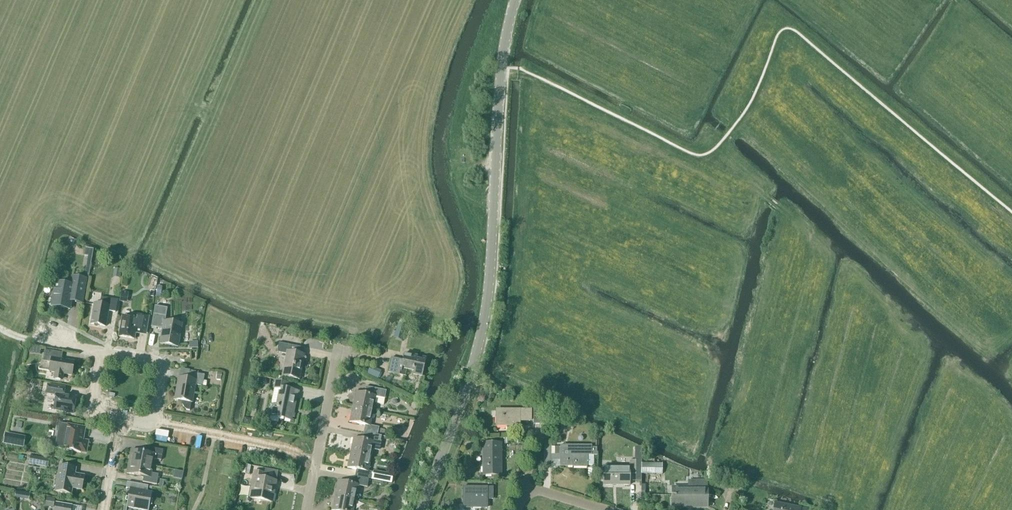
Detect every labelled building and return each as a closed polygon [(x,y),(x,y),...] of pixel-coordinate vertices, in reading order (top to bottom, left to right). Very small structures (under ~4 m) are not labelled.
[(466,173),(464,148),(458,149),(460,174),(466,173)] [(120,278),(121,270),(114,268),(113,277),(120,278)] [(82,303),(86,279),(72,277),(70,285),(56,283),(52,304),(70,307),(71,299),(75,300),(75,302),(82,303)] [(115,313),(117,300),(101,298),(99,305),(94,304),(91,324),(105,327),(108,311),(115,313)] [(167,309),(155,307),(151,327),(158,328),(159,329),(161,330),(162,329),(163,329),(161,343),(177,346),(181,326),(179,325),(179,321),(167,321),(166,323),(165,323),(167,309)] [(146,332),(149,316),(137,314),(137,319),(122,317),(119,337),(134,339),(135,330),(146,332)] [(394,339),(402,341),(406,328),(398,325),(394,339)] [(301,378),(305,358),(299,357),(301,348),(279,343),(277,353),(285,355),(281,374),(301,378)] [(74,363),(74,362),(61,360),(62,353),(45,350),(43,357),(47,358),(46,362),(51,363),(49,372),(55,373),(54,377),(56,380),(60,380),(62,379),(63,374),(72,375),(70,374),(72,363),(74,363)] [(417,356),(405,354),(403,360),(391,358),(388,373),(406,377),(407,371),(413,372),(413,375),(422,377),(425,361),(417,359),(417,356)] [(376,370),(370,368),(366,376),(373,378),(376,370)] [(202,386),(204,375),(189,372),(188,379),(179,378),(175,400),(183,401),(182,403),(182,405),(183,408),(185,409),(187,410),(190,411),(191,403),(194,385),(202,386)] [(286,389),(288,383),(276,381),(274,388),(275,388),(280,389),(277,406),(271,405),(269,417),(293,421),(295,410),(294,410),(298,393),(299,393),(299,392),(286,389)] [(73,413),(76,398),(63,396),(65,388),(48,385),(46,393),(56,395),(54,408),(67,411),(67,412),(73,413)] [(352,408),(373,412),(374,404),(383,405),(386,391),(365,387),(364,395),(355,393),(352,408)] [(534,425),(545,425),(545,406),(533,403),(534,425)] [(370,426),(373,412),(352,408),(349,422),(365,425),(363,433),(377,436),(379,428),(370,426)] [(21,419),(23,412),(12,409),(11,417),(21,419)] [(530,421),(530,411),(496,411),(496,426),(519,426),(519,421),(530,421)] [(59,424),(55,448),(63,450),(81,453),(81,452),(86,453),(88,442),(83,441),(85,428),(67,425),(59,424)] [(5,433),(3,444),(15,446),(17,436),(5,433)] [(376,443),(377,436),(363,433),(362,440),(353,438),(350,453),(371,457),(374,443),(376,443)] [(540,451),(540,464),(544,464),(552,464),(552,450),(552,442),(545,442),(545,446),(544,446),(544,452),(540,451)] [(483,476),(501,476),(501,444),(483,444),(483,476)] [(560,459),(560,467),(587,467),(587,466),(593,466),(594,456),(597,456),(597,453),(597,448),(591,448),(591,446),(560,446),(560,459)] [(129,462),(152,466),(154,459),(161,461),(163,450),(149,448),(148,454),(131,451),(129,462)] [(368,472),(371,457),(350,453),(347,468),(356,470),(355,477),(368,480),(370,472),(368,472)] [(47,467),(48,459),(30,456),(29,464),(47,467)] [(635,475),(636,461),(629,461),(629,467),(603,467),(603,486),(629,486),(629,475),(635,475)] [(151,473),(152,466),(129,462),(127,474),(143,477),(142,482),(157,485),(158,475),(151,473)] [(249,475),(251,466),(243,464),(242,474),(249,475)] [(647,475),(662,475),(662,464),(647,464),(647,475)] [(76,468),(60,465),(55,492),(71,495),(72,488),(82,490),(85,476),(71,474),(72,468),(76,469),(76,468)] [(272,503),(276,481),(263,479),(264,473),(254,471),(251,484),(255,485),(252,499),(272,503)] [(367,487),(368,480),(355,477),(353,484),(337,481),(335,496),(355,500),(358,486),(367,487)] [(152,493),(147,492),(148,486),(127,482),(126,488),(130,489),(126,509),(127,507),(142,509),(149,509),(152,493)] [(706,488),(706,482),(691,482),(691,488),(672,488),(672,508),(707,508),(707,488),(706,488)] [(464,488),(464,508),(486,508),(486,502),(486,499),(492,499),(492,488),(486,488),(464,488)] [(355,500),(335,496),(332,509),(353,509),(355,500)] [(53,509),(55,499),(47,498),(45,507),(53,509)]
